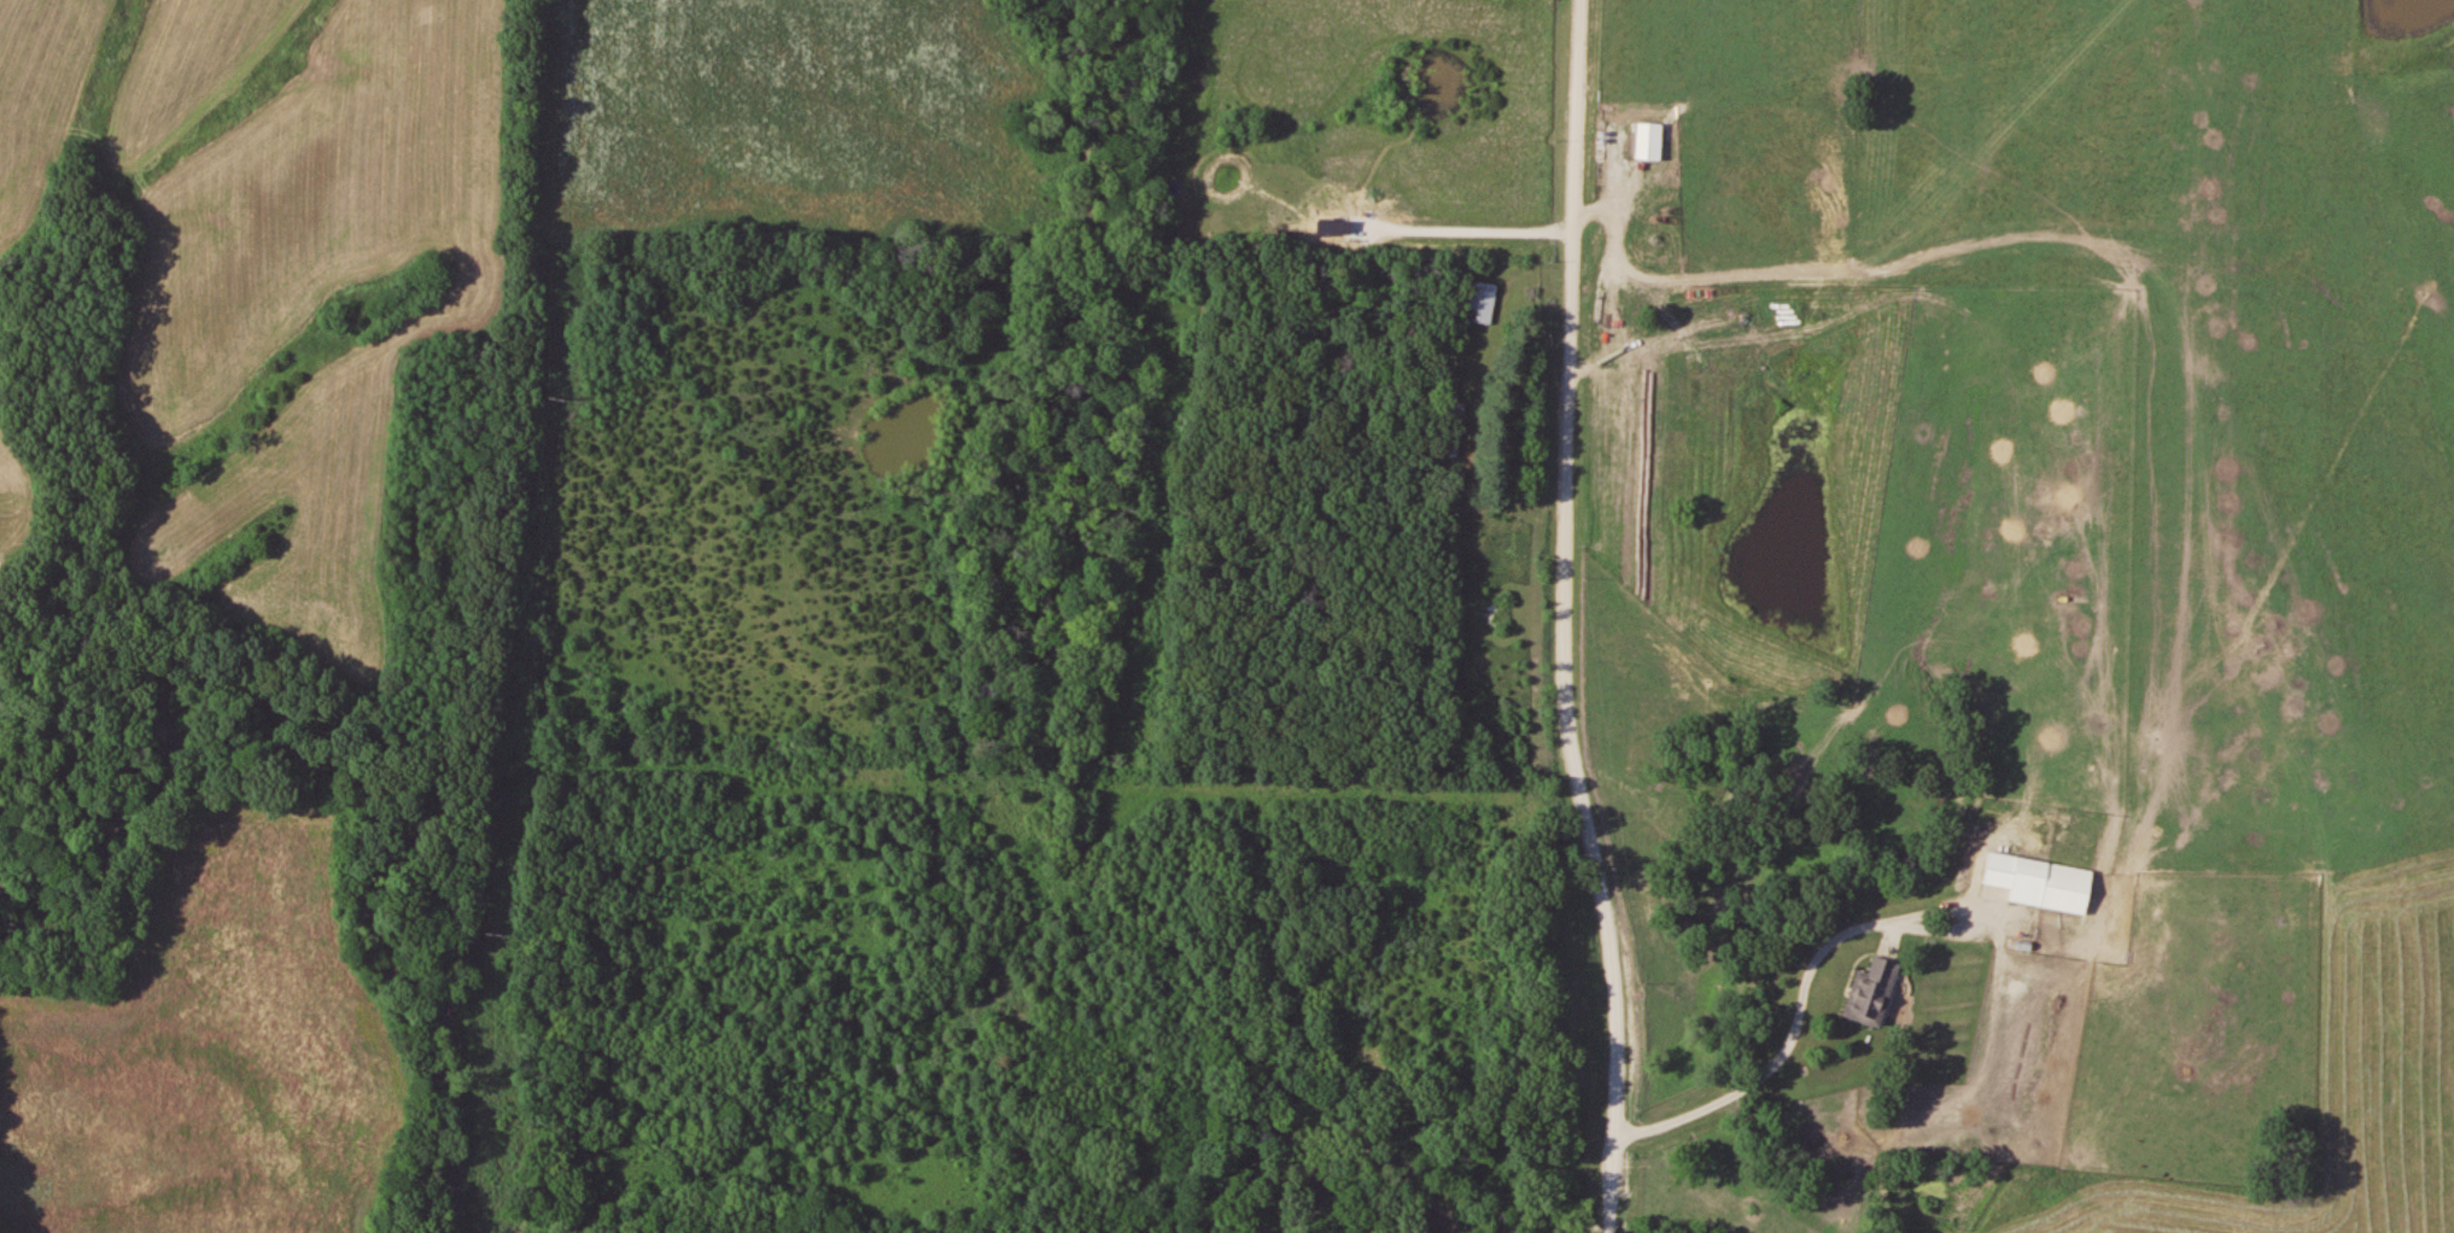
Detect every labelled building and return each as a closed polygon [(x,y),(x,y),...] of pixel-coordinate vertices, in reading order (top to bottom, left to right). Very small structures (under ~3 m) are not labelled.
[(1637,161),(1665,161),(1665,122),(1637,122),(1637,161)] [(1493,325),(1498,283),(1472,280),(1468,322),(1493,325)] [(2012,903),(2090,916),(2097,870),(1989,852),(1983,885),(2015,890),(2012,903)] [(1872,973),(1858,969),(1846,1019),(1885,1029),(1902,962),(1876,956),(1872,973)]
